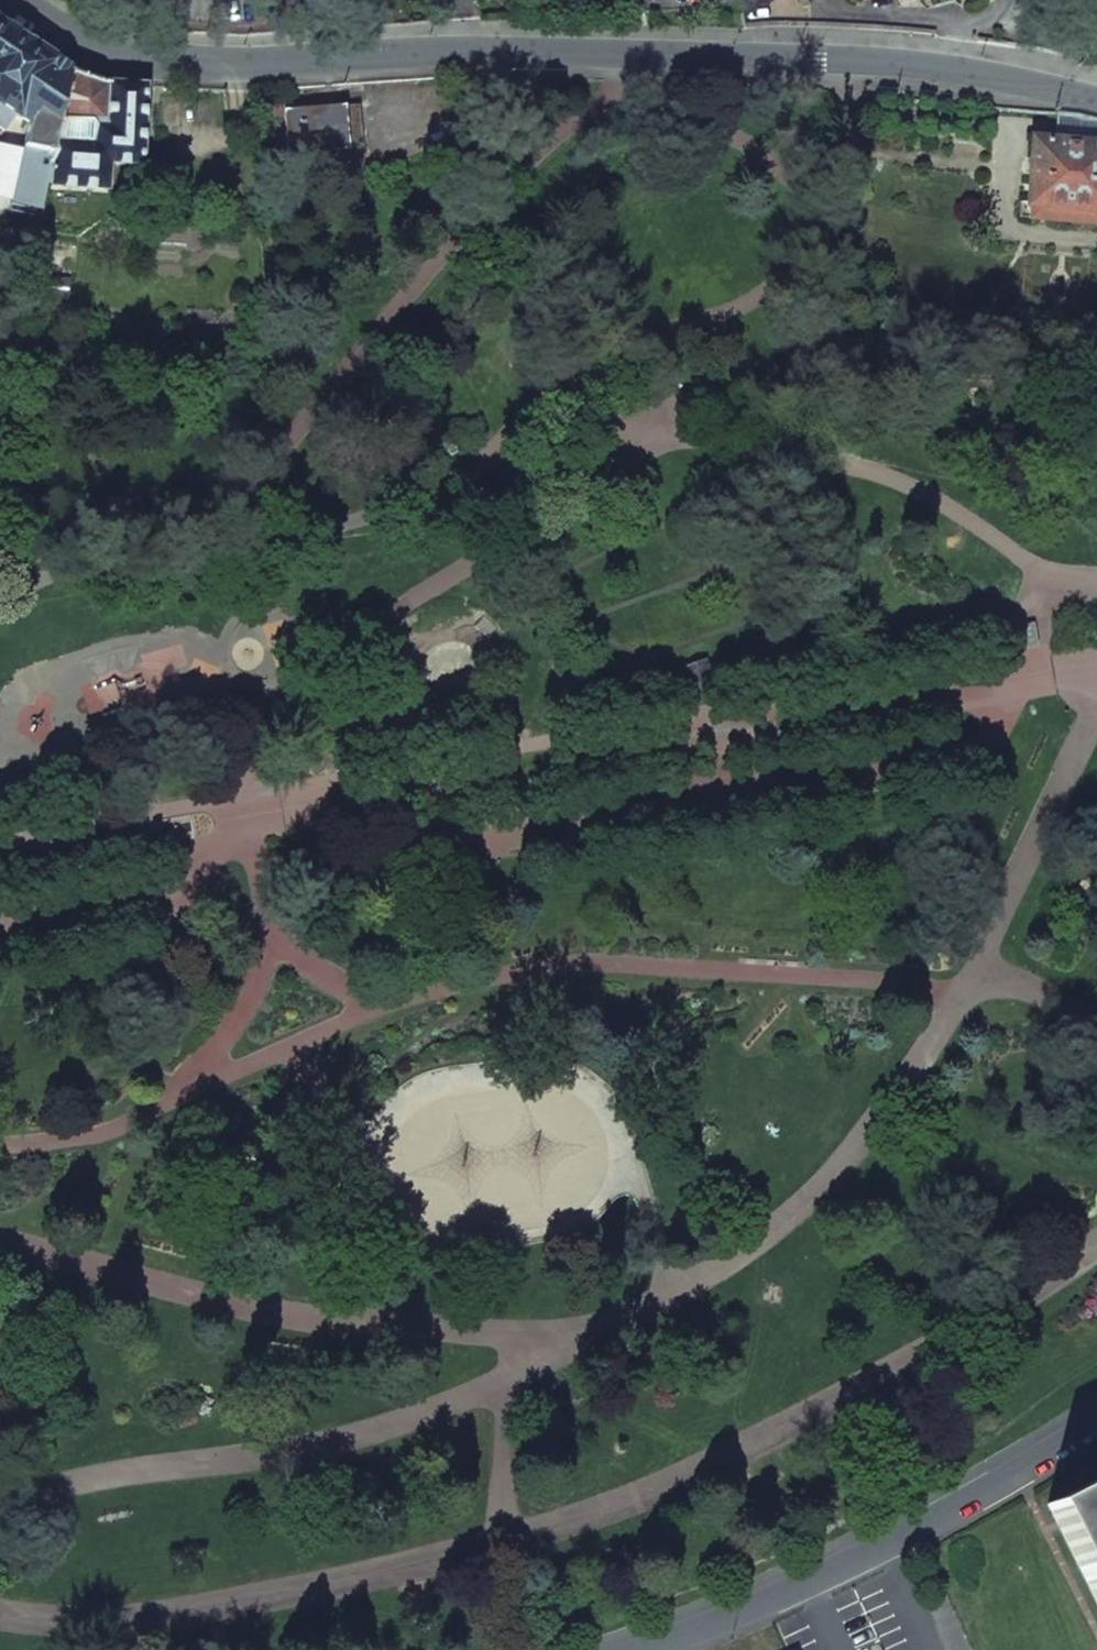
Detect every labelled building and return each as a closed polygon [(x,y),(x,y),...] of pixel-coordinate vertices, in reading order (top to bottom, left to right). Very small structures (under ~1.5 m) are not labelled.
[(11,204),(41,211),(46,188),(71,71),(0,24),(0,129),(3,131),(14,114),(29,124),(11,204)] [(71,71),(46,188),(107,192),(108,164),(141,166),(146,86),(99,83),(99,81),(71,71)] [(283,112),(287,155),(362,149),(359,105),(283,112)] [(1017,219),(1096,226),(1096,147),(1032,141),(1026,203),(1019,203),(1017,219)] [(1038,641),(1034,622),(1022,624),(1026,643),(1038,641)] [(693,679),(703,675),(709,678),(722,674),(727,676),(729,684),(738,680),(731,660),(705,669),(703,662),(685,669),(688,676),(662,685),(669,705),(678,702),(675,695),(678,689),(691,685),(693,679)] [(703,675),(693,679),(691,685),(678,689),(675,695),(678,702),(695,696),(696,701),(703,704),(712,701),(715,695),(713,689),(729,684),(727,676),(722,674),(709,678),(703,675)] [(1046,1505),(1096,1604),(1096,1479),(1046,1505)]
